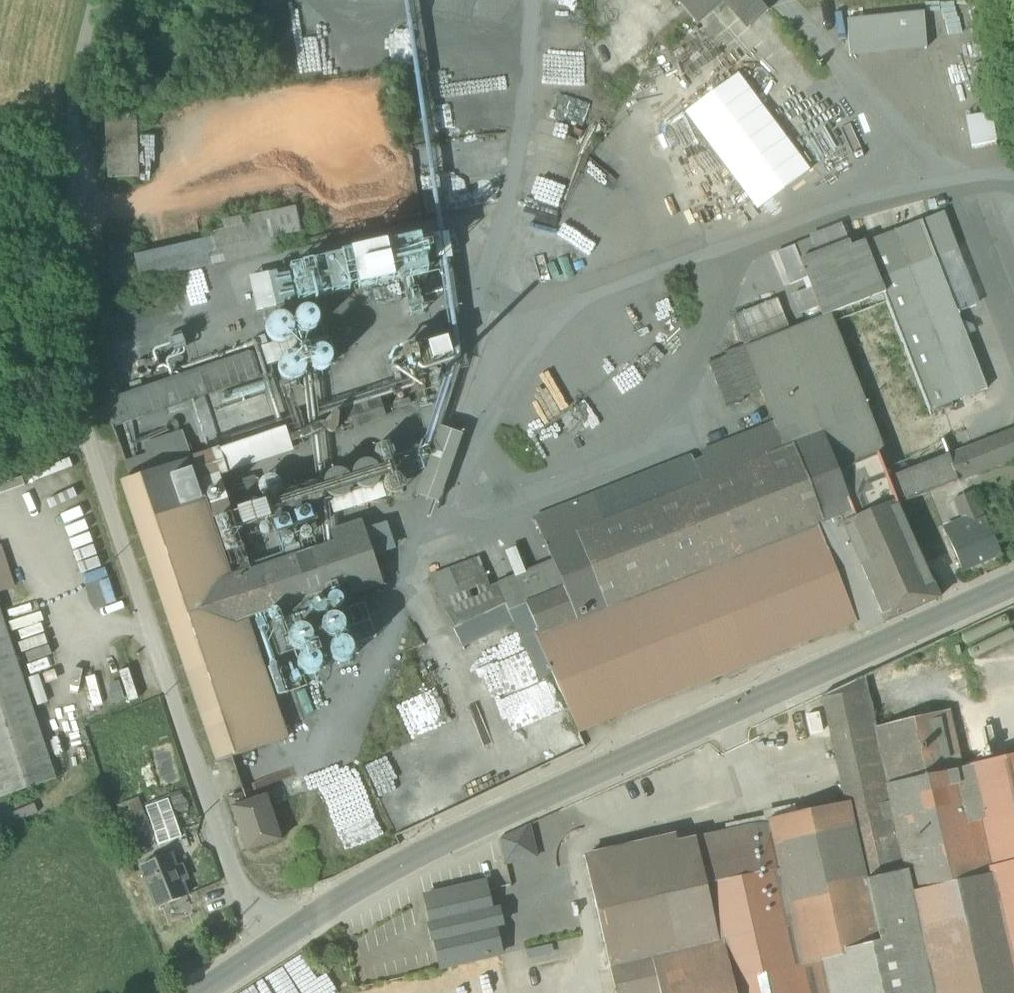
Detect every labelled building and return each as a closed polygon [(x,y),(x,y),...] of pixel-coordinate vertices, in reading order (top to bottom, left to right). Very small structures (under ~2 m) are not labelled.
[(694,22),(720,0),(675,0),(694,22)] [(750,27),(768,11),(758,0),(727,0),(750,27)] [(924,12),(847,19),(849,56),(851,56),(850,53),(925,46),(925,48),(926,48),(924,12)] [(851,56),(925,48),(925,46),(850,53),(851,56)] [(736,192),(794,167),(769,111),(712,136),(736,192)] [(105,123),(108,179),(138,177),(136,122),(105,123)] [(936,257),(936,258),(955,250),(941,212),(922,220),(936,257)] [(210,233),(212,243),(213,248),(276,234),(277,234),(273,218),(210,233)] [(951,403),(961,399),(910,267),(936,257),(922,220),(865,242),(886,292),(931,410),(951,403)] [(849,241),(843,226),(810,238),(816,254),(849,241)] [(279,250),(276,234),(213,248),(212,243),(135,255),(136,261),(141,282),(279,250)] [(794,245),(800,261),(816,254),(810,238),(794,245)] [(830,314),(886,292),(865,242),(851,247),(849,241),(816,254),(800,261),(807,278),(811,287),(819,307),(822,317),(830,314)] [(110,244),(111,272),(132,267),(132,255),(132,243),(110,244)] [(462,243),(257,272),(262,311),(268,310),(279,313),(276,324),(278,343),(267,344),(270,363),(287,361),(290,378),(306,383),(333,379),(331,368),(341,335),(343,347),(353,312),(328,305),(360,300),(361,294),(450,282),(458,339),(411,346),(413,365),(473,357),(461,275),(472,273),(470,260),(458,256),(462,243)] [(794,245),(777,252),(790,285),(807,278),(800,261),(794,245)] [(957,312),(976,305),(955,250),(936,258),(957,312)] [(936,258),(936,257),(910,267),(961,399),(986,389),(972,351),(957,312),(936,258)] [(111,272),(114,286),(136,281),(132,267),(111,272)] [(802,314),(819,307),(811,287),(793,294),(802,314)] [(822,433),(838,470),(879,454),(884,452),(830,314),(822,317),(805,323),(805,324),(743,347),(760,391),(772,423),(783,449),(799,442),(822,433)] [(742,398),(760,391),(743,347),(742,345),(724,352),(726,355),(742,398)] [(104,402),(112,426),(261,376),(253,352),(104,402)] [(389,356),(391,369),(404,366),(402,354),(389,356)] [(742,398),(726,355),(708,362),(726,408),(743,401),(742,398)] [(526,603),(538,634),(828,518),(799,442),(783,449),(772,423),(702,450),(712,476),(700,481),(690,455),(535,517),(545,543),(552,560),(563,588),(526,603)] [(441,427),(417,495),(437,503),(462,434),(441,427)] [(948,455),(958,481),(1013,459),(1013,429),(948,455)] [(144,445),(148,457),(152,471),(192,458),(183,432),(144,445)] [(822,433),(799,442),(828,518),(538,634),(534,635),(551,673),(578,732),(582,730),(855,623),(859,633),(938,597),(897,505),(958,481),(948,455),(948,454),(888,478),(879,454),(838,470),(822,433)] [(384,449),(387,460),(335,475),(340,493),(309,502),(310,505),(417,473),(408,442),(384,449)] [(702,450),(690,455),(700,481),(712,476),(702,450)] [(131,478),(152,471),(148,457),(126,465),(131,478)] [(202,488),(192,458),(152,471),(131,478),(121,481),(216,762),(287,738),(246,618),(348,584),(351,595),(383,584),(362,520),(330,531),(334,543),(232,577),(202,488)] [(949,525),(952,532),(984,518),(972,491),(953,499),(962,519),(949,525)] [(271,512),(276,531),(305,523),(300,504),(271,512)] [(947,534),(963,571),(1000,555),(984,518),(952,532),(947,534)] [(387,551),(400,547),(392,521),(379,525),(387,551)] [(69,541),(73,550),(95,543),(92,533),(69,541)] [(73,550),(76,560),(99,552),(95,543),(73,550)] [(13,587),(0,547),(0,592),(13,587)] [(76,560),(79,569),(102,562),(99,552),(76,560)] [(478,562),(452,572),(459,590),(439,598),(438,598),(455,628),(505,604),(509,610),(526,603),(563,588),(552,560),(487,587),(478,562)] [(79,569),(82,578),(105,571),(102,562),(79,569)] [(82,578),(85,588),(108,580),(105,571),(82,578)] [(432,579),(439,598),(459,590),(452,572),(432,579)] [(109,584),(101,586),(109,609),(116,606),(109,584)] [(364,603),(341,612),(353,646),(376,637),(364,603)] [(538,634),(526,603),(509,610),(505,604),(455,628),(454,628),(462,647),(513,623),(522,639),(521,640),(540,679),(551,673),(534,635),(538,634)] [(56,780),(0,611),(0,798),(56,780)] [(844,794),(886,785),(911,893),(816,913),(812,920),(829,992),(1013,992),(1013,981),(965,767),(962,768),(960,757),(953,721),(950,710),(874,727),(865,675),(822,695),(833,747),(844,794)] [(965,767),(1013,981),(1013,756),(965,767)] [(812,920),(816,913),(911,893),(886,785),(844,794),(845,801),(850,823),(816,831),(811,810),(796,813),(766,820),(768,824),(749,828),(750,829),(677,845),(676,837),(585,857),(615,992),(829,992),(812,920)] [(229,798),(232,807),(248,802),(245,793),(229,798)] [(266,795),(248,802),(232,807),(246,851),(281,840),(266,795)] [(845,801),(796,813),(811,810),(816,831),(850,823),(845,801)] [(120,814),(125,827),(145,819),(140,806),(120,814)] [(151,836),(145,819),(125,827),(131,843),(151,836)] [(537,854),(530,825),(499,839),(504,862),(537,854)] [(140,865),(156,906),(186,895),(171,854),(140,865)] [(424,897),(440,967),(501,954),(495,926),(502,924),(498,909),(492,911),(485,883),(424,897)]
